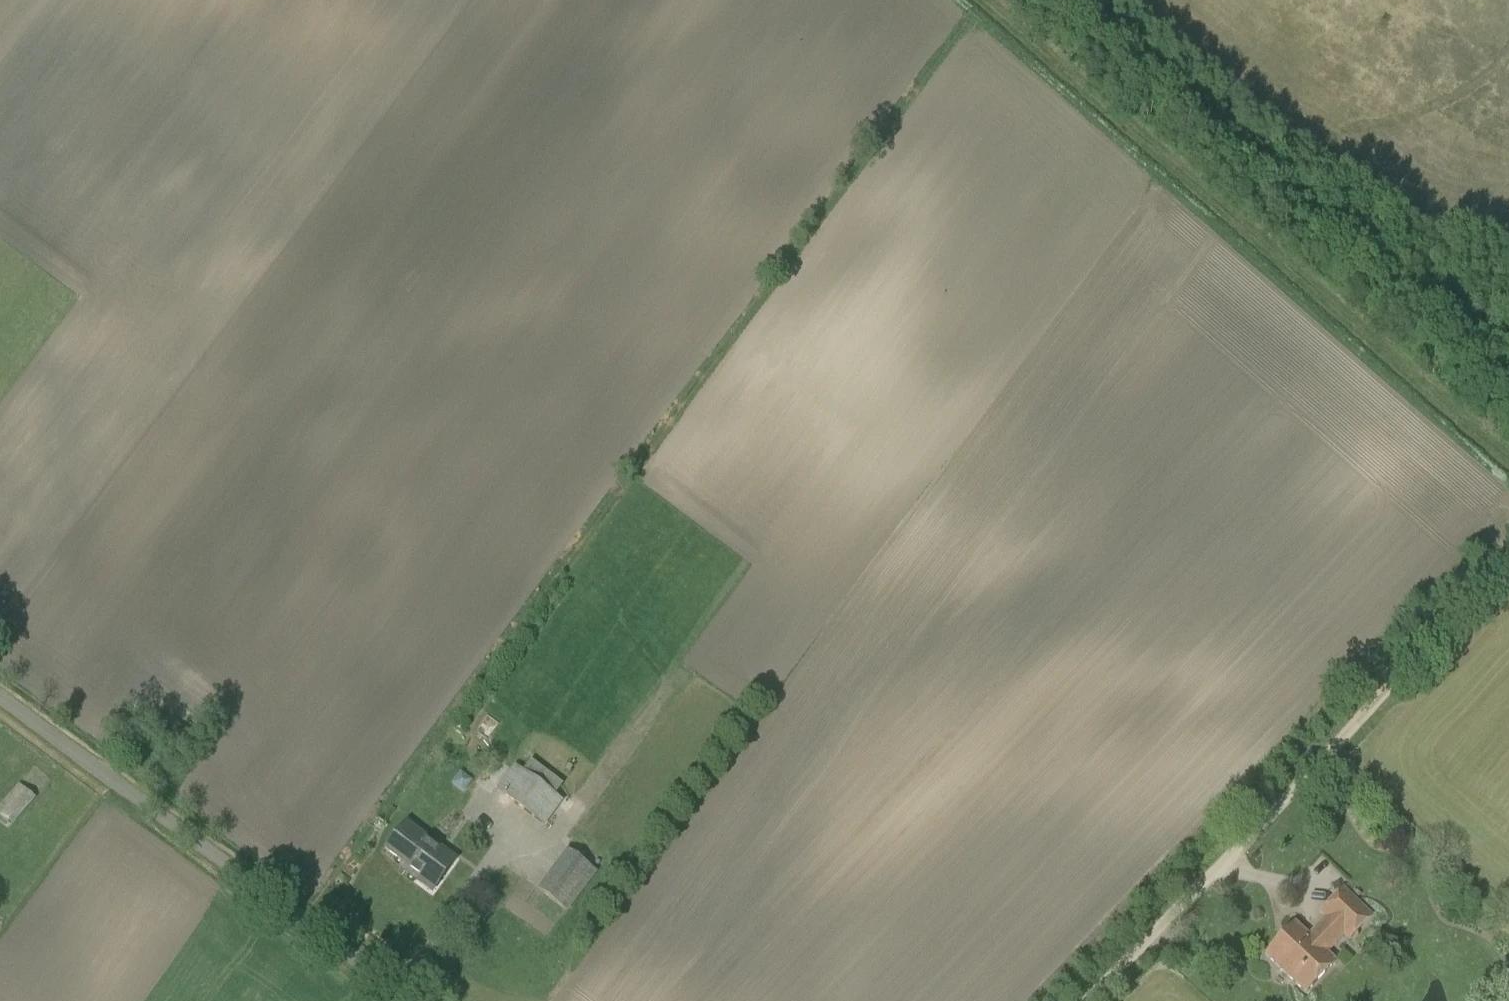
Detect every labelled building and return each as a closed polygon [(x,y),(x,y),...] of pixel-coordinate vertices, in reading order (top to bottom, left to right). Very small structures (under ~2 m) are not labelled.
[(543,826),(561,802),(515,768),(497,792),(543,826)] [(36,798),(20,785),(0,808),(0,814),(12,825),(36,798)] [(412,871),(433,842),(407,823),(386,852),(412,871)] [(433,842),(412,871),(409,876),(432,892),(456,860),(433,842)] [(567,913),(596,874),(569,854),(540,893),(567,913)] [(1349,940),(1371,917),(1342,889),(1320,912),(1326,918),(1308,937),(1294,924),(1265,955),(1305,993),(1335,962),(1326,953),(1344,934),(1349,940)]
